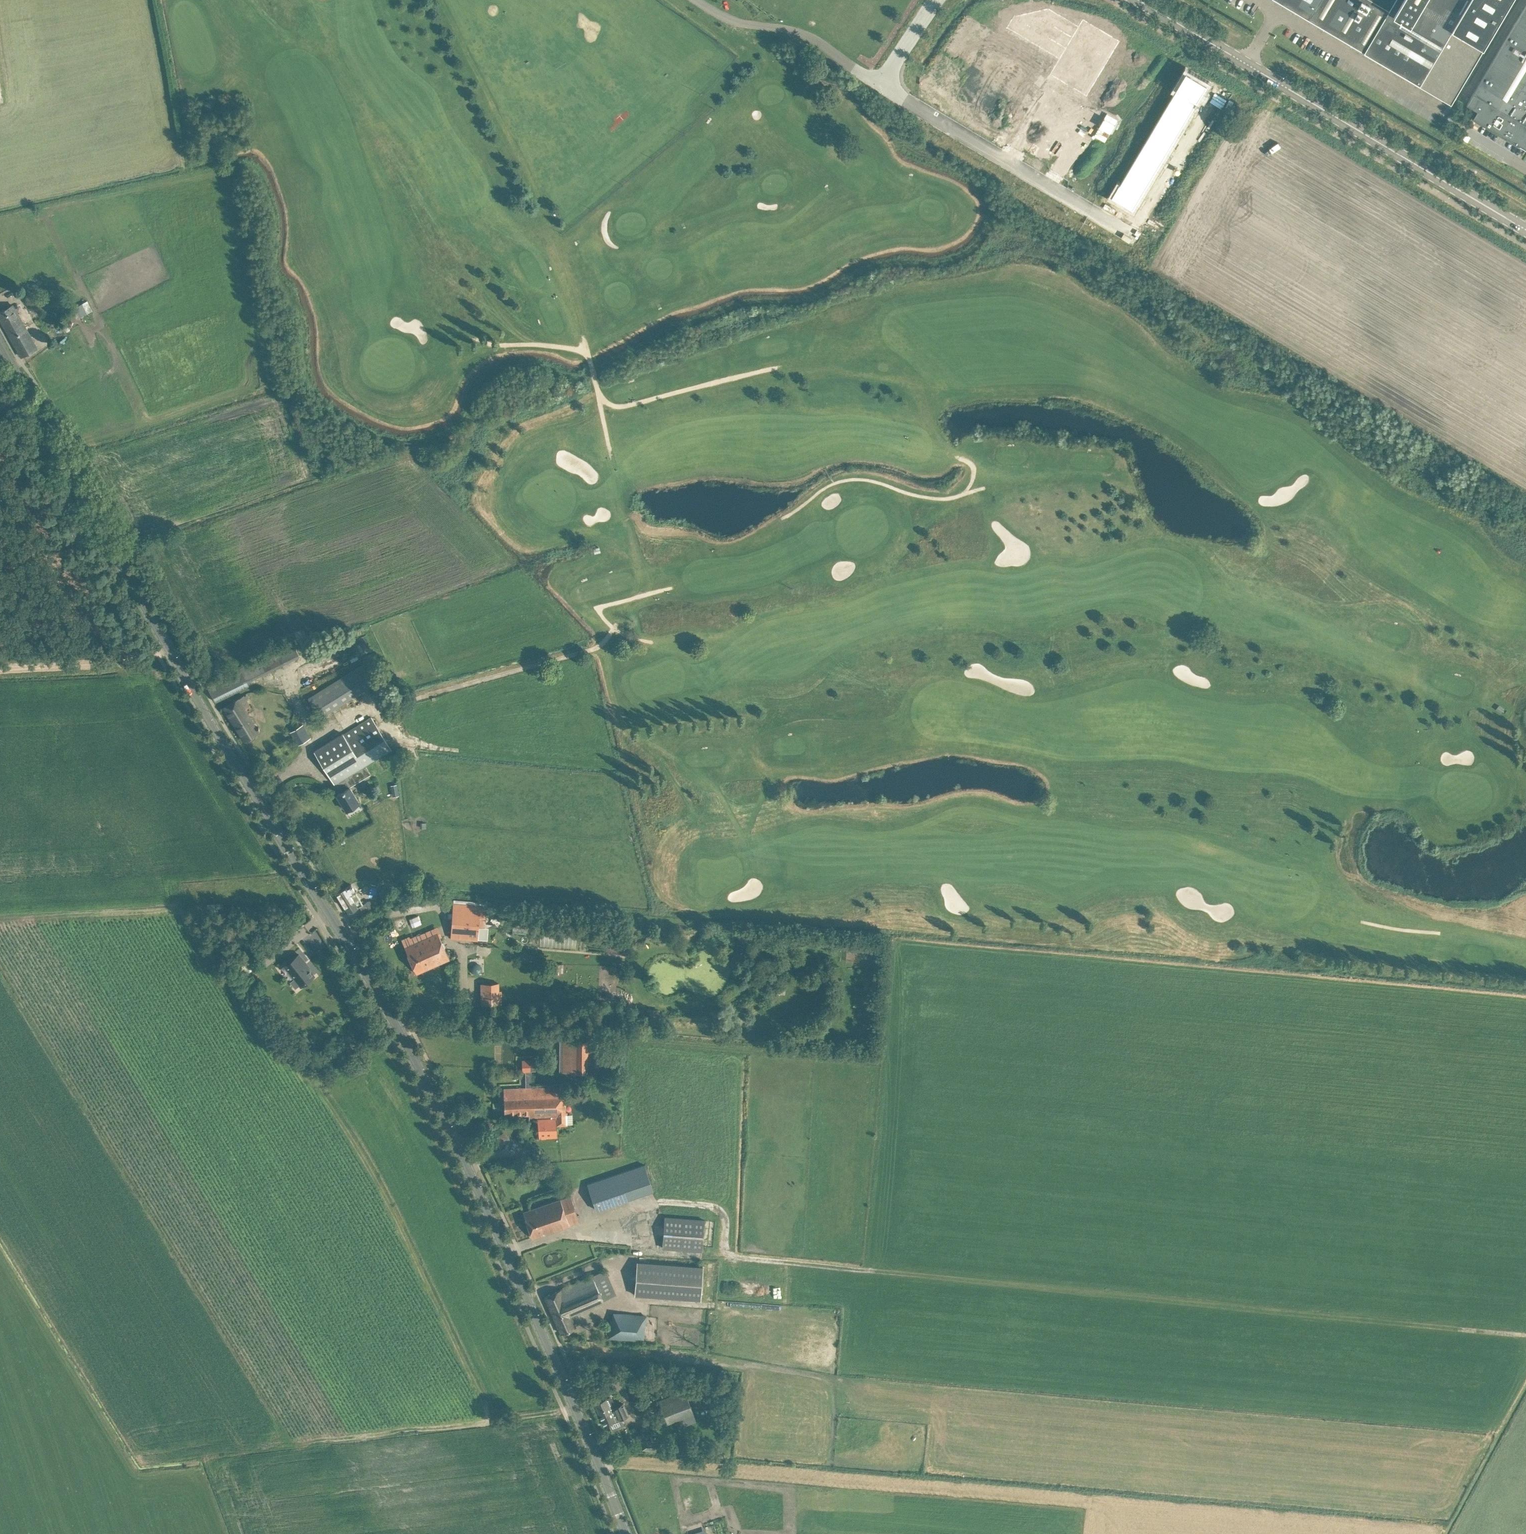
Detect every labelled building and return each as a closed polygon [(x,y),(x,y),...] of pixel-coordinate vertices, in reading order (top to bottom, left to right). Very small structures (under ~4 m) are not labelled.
[(1421,83),(1420,83),(1452,102),(1512,0),(1395,0),(1390,9),(1375,0),(1280,0),(1421,83)] [(1467,103),(1478,109),(1474,117),(1473,116),(1472,117),(1520,145),(1520,144),(1519,144),(1521,142),(1525,145),(1525,4),(1467,103)] [(1014,15),(1007,27),(1012,30),(1012,31),(1013,32),(1013,31),(1041,47),(1040,48),(1041,49),(1042,48),(1059,58),(1050,74),(1087,96),(1120,40),(1083,18),(1079,26),(1047,7),(1046,8),(1016,15),(1016,14),(1014,15)] [(1187,71),(1178,87),(1198,99),(1208,84),(1187,71)] [(1178,87),(1171,97),(1192,110),(1198,99),(1178,87)] [(1171,97),(1165,108),(1186,120),(1192,110),(1171,97)] [(1165,108),(1159,118),(1180,130),(1186,120),(1165,108)] [(1159,118),(1153,128),(1174,141),(1180,130),(1159,118)] [(1153,128),(1147,139),(1168,151),(1174,141),(1153,128)] [(1147,139),(1141,149),(1161,161),(1168,151),(1147,139)] [(1141,149),(1135,159),(1155,172),(1161,161),(1141,149)] [(1135,159),(1128,170),(1149,182),(1155,172),(1135,159)] [(1128,170),(1122,180),(1143,192),(1149,182),(1128,170)] [(1122,180),(1113,196),(1134,208),(1143,192),(1122,180)] [(22,356),(37,347),(13,304),(0,311),(0,317),(22,356)] [(63,312),(68,323),(82,315),(77,306),(71,309),(71,308),(63,312)] [(366,661),(346,674),(358,694),(378,681),(366,661)] [(249,684),(248,681),(241,667),(206,684),(215,701),(249,684)] [(358,694),(346,674),(307,697),(320,717),(358,694)] [(244,694),(232,701),(223,706),(244,740),(259,731),(244,707),(250,704),(244,694)] [(323,745),(314,750),(335,783),(337,782),(344,778),(349,787),(370,774),(364,764),(390,748),(373,720),(371,717),(344,733),(344,732),(323,745)] [(340,792),(337,794),(346,810),(355,804),(359,802),(349,787),(344,778),(337,782),(341,788),(339,790),(340,792)] [(362,912),(371,907),(370,900),(364,903),(351,883),(336,893),(348,913),(359,906),(362,912)] [(486,906),(453,903),(467,904),(466,914),(452,913),(450,937),(477,940),(480,906),(486,906)] [(439,932),(414,943),(405,947),(416,973),(450,958),(439,932)] [(309,966),(299,954),(285,965),(301,985),(314,975),(308,967),(309,966)] [(499,983),(481,983),(481,1005),(499,1005),(499,983)] [(647,1009),(646,1021),(658,1023),(660,1010),(647,1009)] [(562,1071),(586,1072),(586,1040),(563,1039),(562,1071)] [(586,1040),(586,1072),(611,1072),(612,1040),(586,1040)] [(531,1060),(523,1061),(523,1071),(531,1070),(531,1060)] [(533,1095),(528,1099),(529,1113),(529,1116),(556,1115),(556,1118),(547,1118),(537,1119),(539,1137),(549,1136),(557,1136),(557,1125),(567,1125),(567,1111),(566,1111),(565,1087),(532,1088),(533,1095)] [(514,1088),(504,1088),(505,1114),(529,1113),(528,1099),(533,1095),(532,1088),(514,1088)] [(553,1164),(545,1165),(546,1174),(554,1174),(553,1164)] [(587,1183),(596,1209),(615,1203),(606,1176),(587,1183)] [(569,1196),(535,1208),(544,1233),(578,1222),(569,1196)] [(544,1233),(535,1208),(523,1211),(532,1237),(544,1233)] [(662,1247),(702,1251),(705,1218),(665,1215),(662,1247)] [(635,1294),(701,1299),(703,1266),(637,1260),(635,1294)] [(605,1269),(545,1296),(561,1333),(577,1326),(572,1314),(616,1294),(605,1269)] [(609,1337),(644,1339),(646,1314),(613,1312),(613,1318),(610,1318),(609,1337)] [(694,1413),(685,1389),(658,1399),(667,1423),(694,1413)] [(606,1397),(595,1402),(604,1425),(615,1420),(619,1418),(620,1418),(628,1414),(623,1402),(615,1406),(611,1397),(609,1396),(606,1398),(606,1397)] [(642,1449),(652,1449),(660,1450),(661,1441),(643,1440),(642,1449)]
